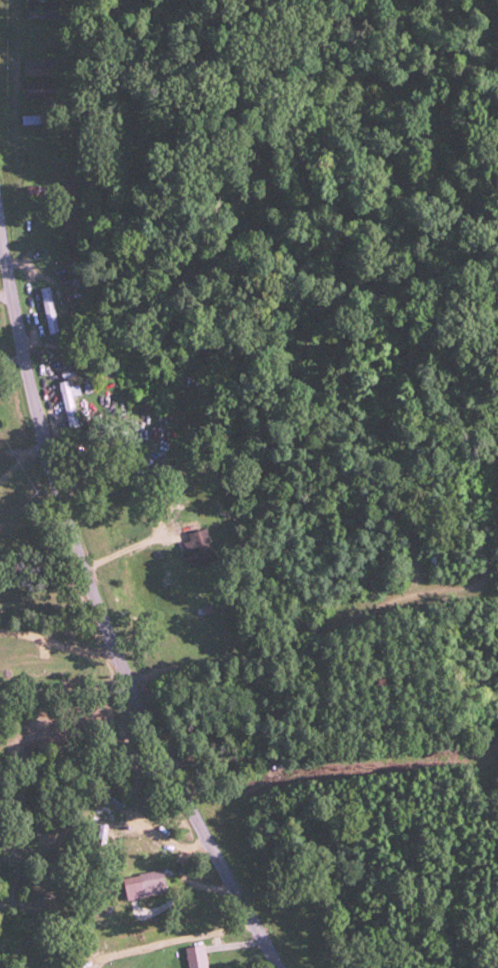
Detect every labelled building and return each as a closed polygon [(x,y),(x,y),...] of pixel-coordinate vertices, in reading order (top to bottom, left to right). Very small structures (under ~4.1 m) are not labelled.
[(52,115),(20,115),(20,124),(52,124),(52,115)] [(26,194),(52,194),(52,186),(26,186),(26,194)] [(57,333),(48,287),(37,289),(46,335),(57,333)] [(57,383),(65,430),(76,428),(69,381),(57,383)] [(184,543),(189,567),(215,562),(209,530),(188,534),(190,542),(184,543)] [(105,823),(95,823),(95,854),(105,854),(105,823)] [(165,893),(163,870),(139,872),(141,895),(165,893)] [(187,967),(206,967),(202,944),(183,948),(187,967)]
